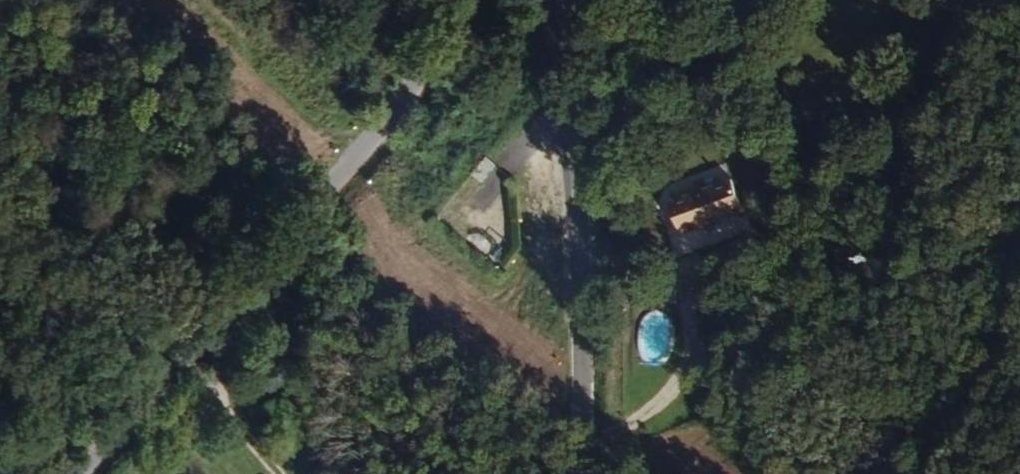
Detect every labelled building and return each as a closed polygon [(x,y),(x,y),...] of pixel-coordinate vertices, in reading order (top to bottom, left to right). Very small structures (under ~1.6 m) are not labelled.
[(498,168),(489,158),(444,213),(491,254),(509,233),(498,168)] [(742,214),(730,182),(668,206),(680,237),(742,214)]
